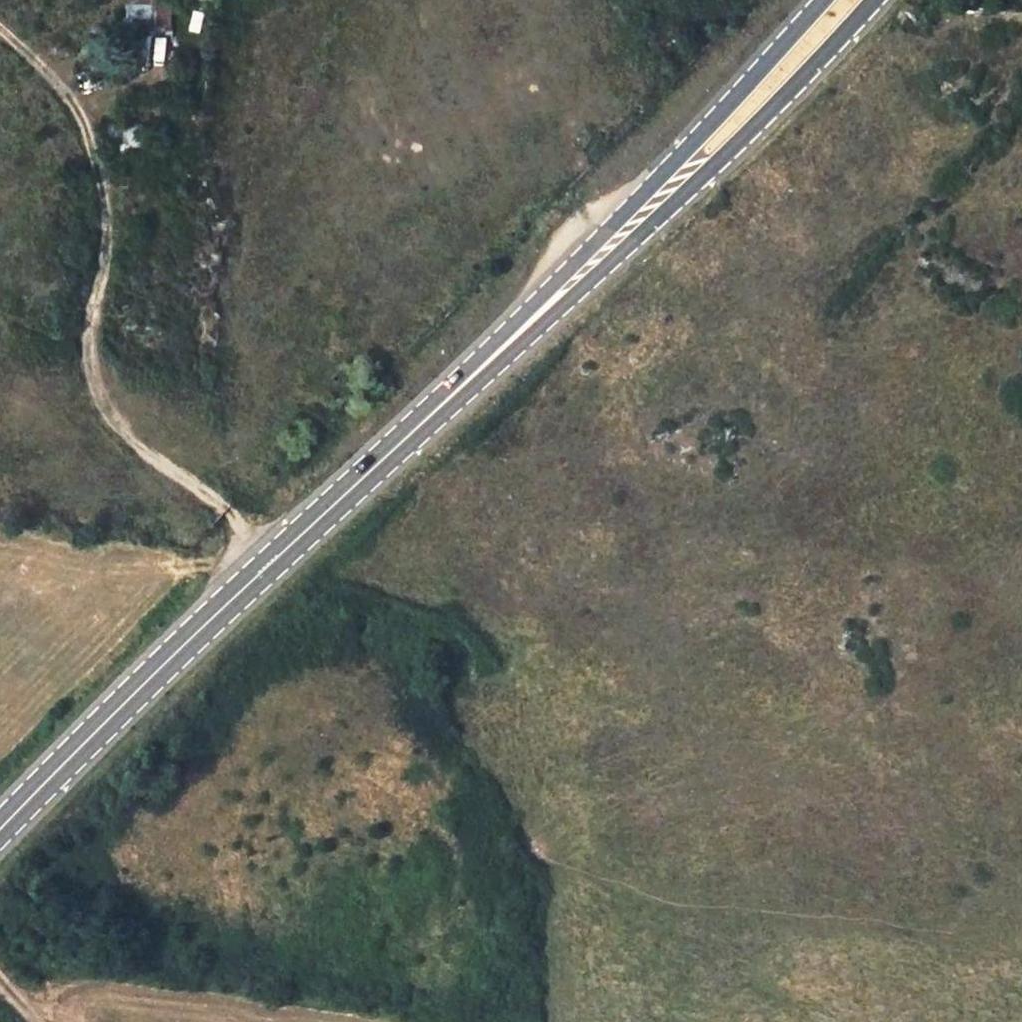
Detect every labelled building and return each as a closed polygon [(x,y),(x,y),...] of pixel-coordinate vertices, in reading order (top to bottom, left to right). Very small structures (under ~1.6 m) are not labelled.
[(169,0),(128,0),(128,32),(170,32),(169,0)]
